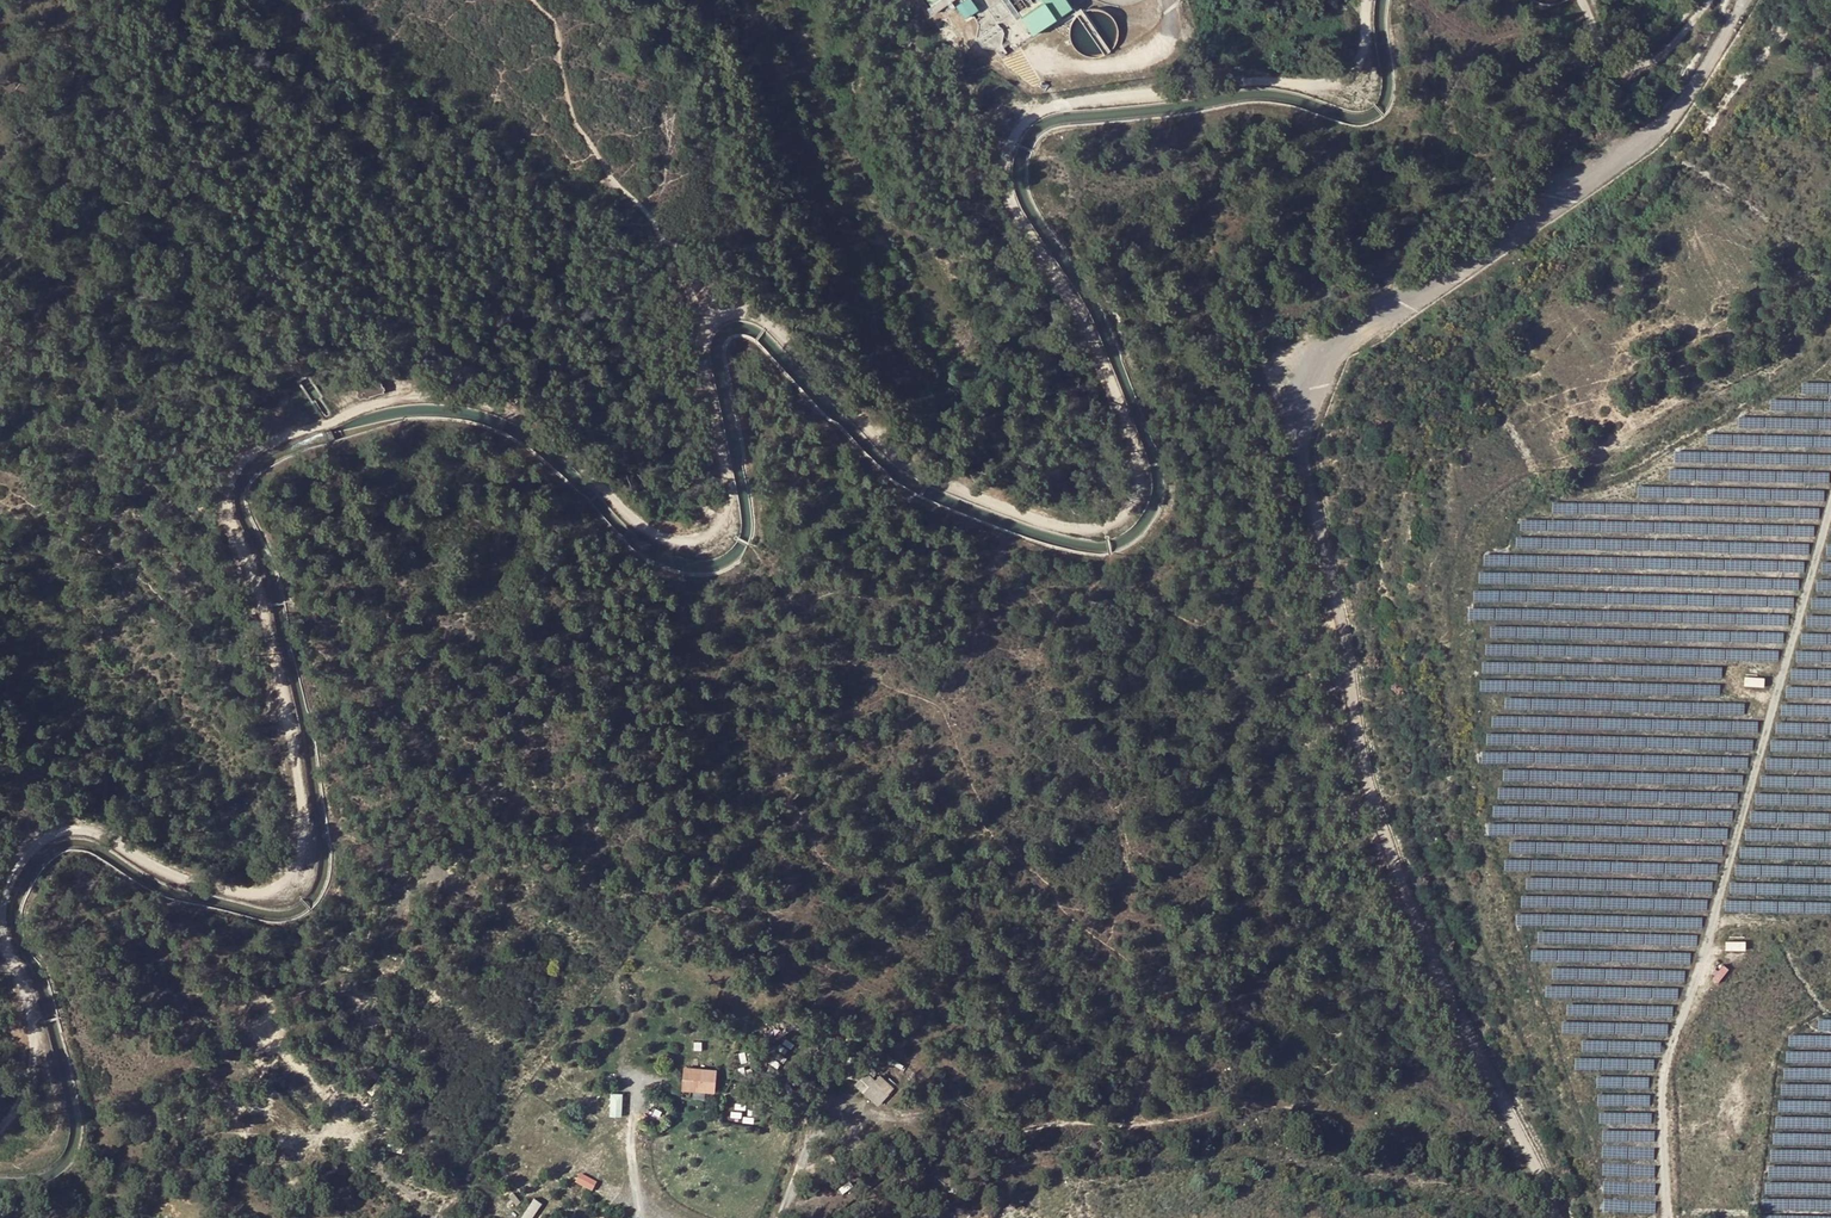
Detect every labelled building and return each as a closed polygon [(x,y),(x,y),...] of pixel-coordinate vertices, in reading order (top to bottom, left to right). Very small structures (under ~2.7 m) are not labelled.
[(1065,0),(925,0),(936,16),(960,1),(979,27),(977,40),(987,53),(996,52),(1001,59),(1074,13),(1065,0)] [(685,1065),(684,1091),(718,1091),(718,1066),(685,1065)] [(879,1105),(896,1085),(873,1065),(856,1084),(879,1105)] [(615,1115),(624,1114),(622,1092),(614,1092),(615,1115)] [(580,1172),(576,1182),(594,1190),(598,1180),(580,1172)]
